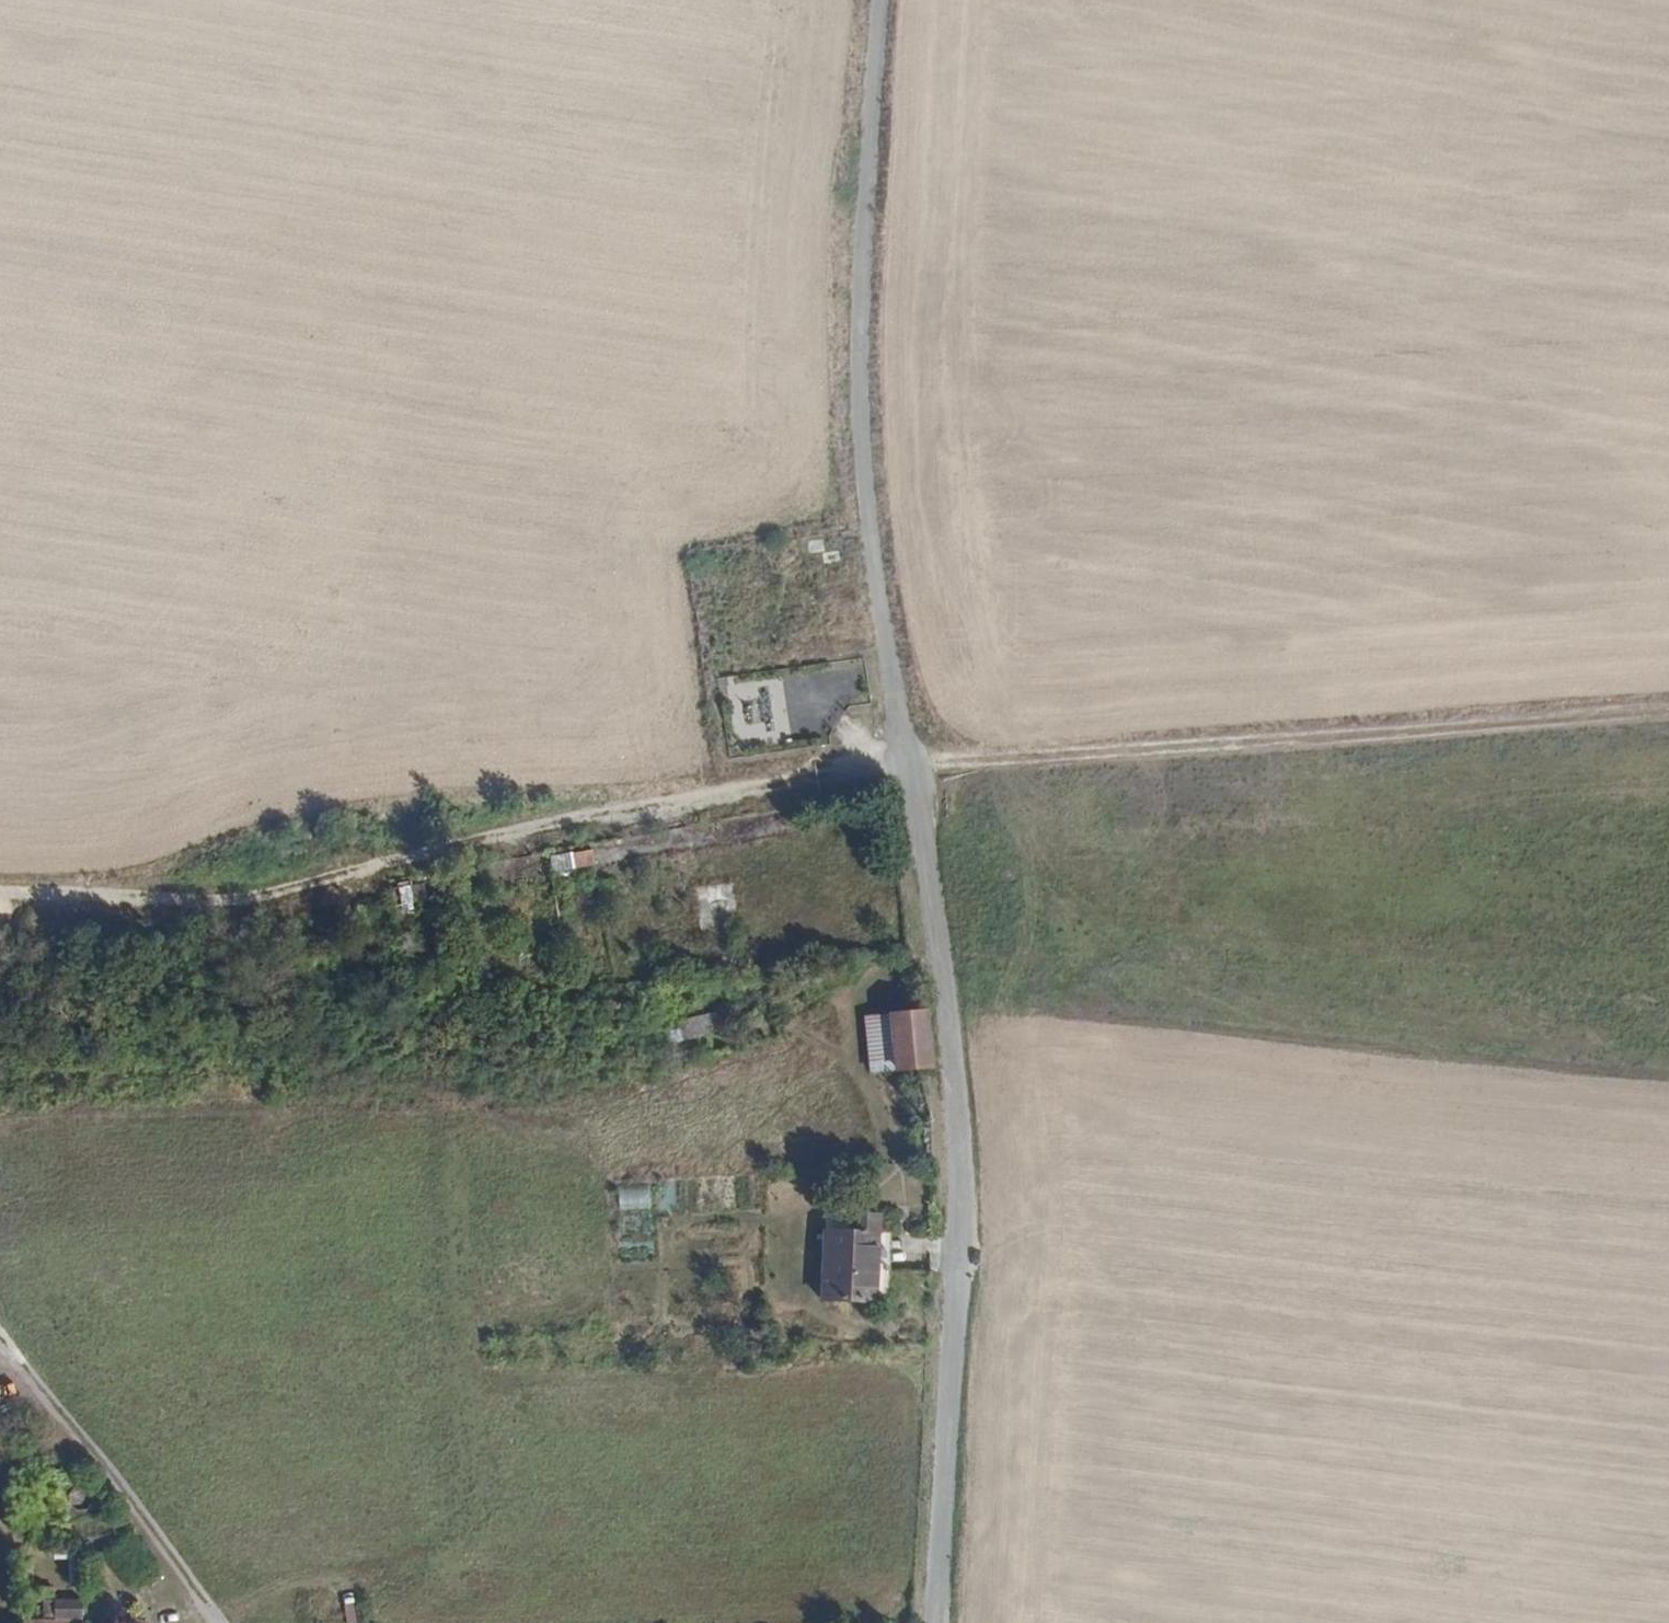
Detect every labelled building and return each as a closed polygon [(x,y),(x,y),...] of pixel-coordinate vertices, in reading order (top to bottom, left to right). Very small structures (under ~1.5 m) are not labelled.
[(424,880),(397,883),(400,904),(426,901),(424,880)] [(895,1062),(921,1062),(926,1060),(922,1012),(893,1013),(895,1062)] [(858,1236),(822,1235),(820,1303),(872,1305),(875,1217),(859,1217),(858,1236)] [(53,1585),(27,1585),(28,1622),(81,1622),(81,1606),(53,1606),(53,1585)] [(305,1622),(361,1622),(361,1596),(305,1596),(305,1622)]
